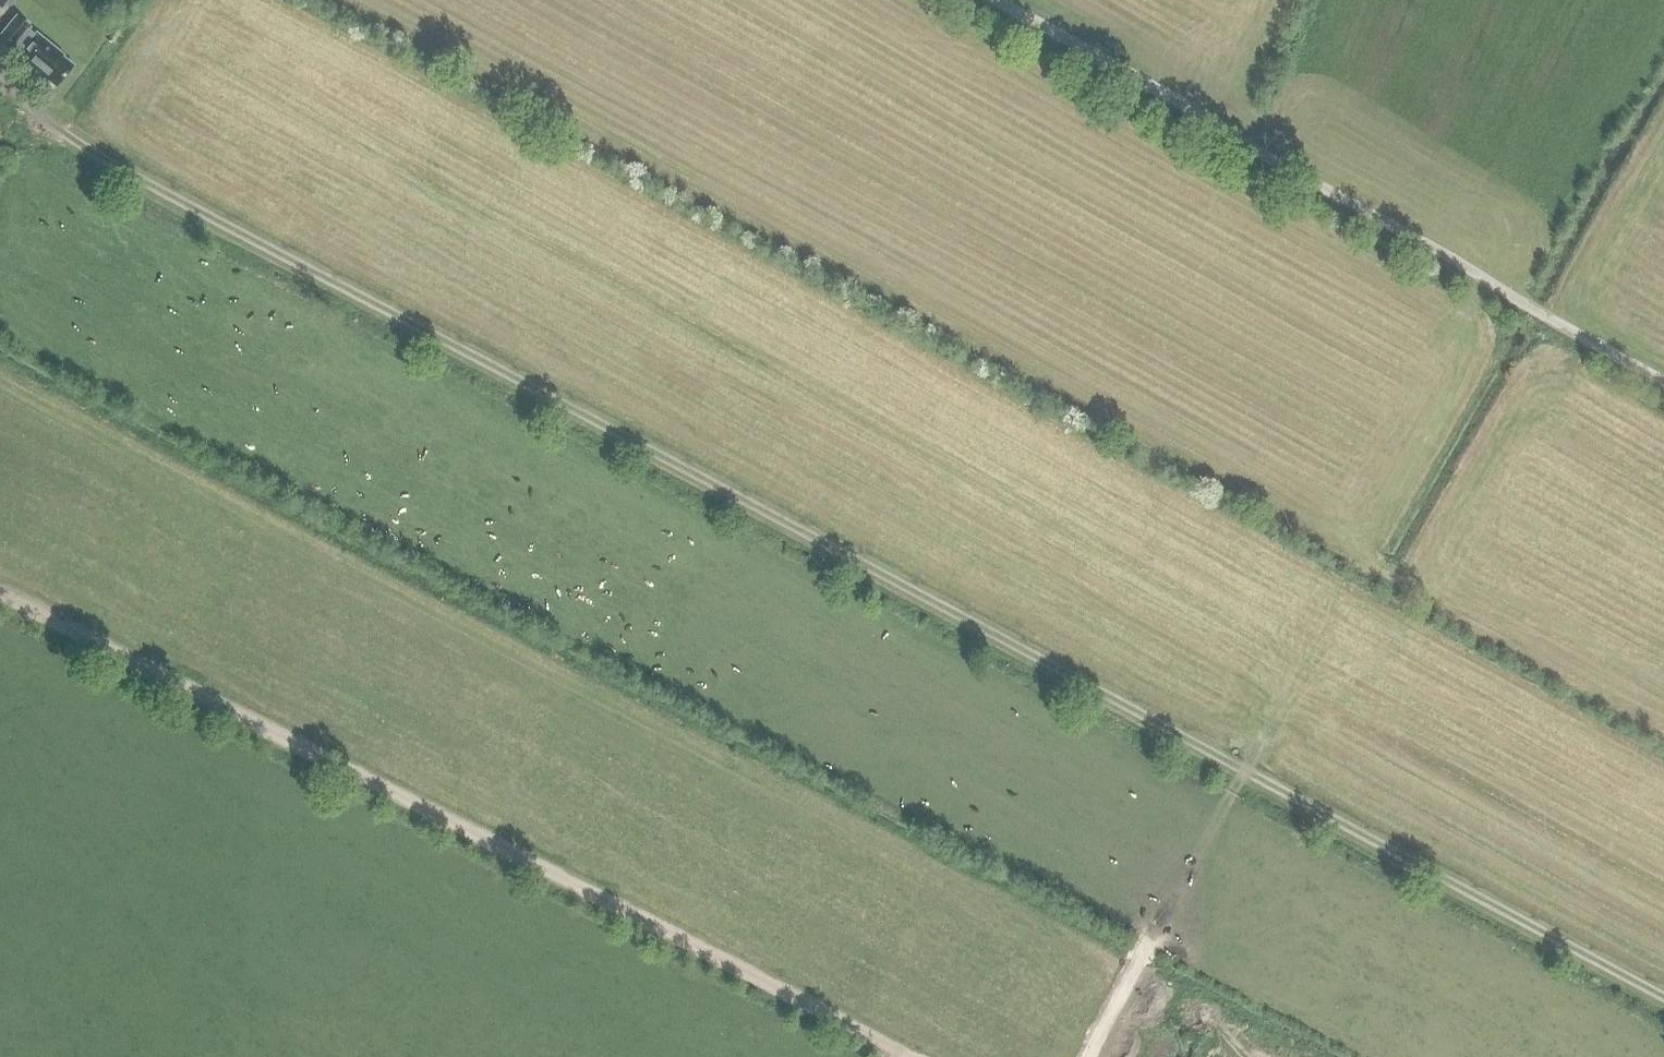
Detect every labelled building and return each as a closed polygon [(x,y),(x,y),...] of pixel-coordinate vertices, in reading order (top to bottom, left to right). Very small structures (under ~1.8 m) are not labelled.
[(27,31),(29,28),(16,17),(0,36),(0,44),(9,52),(11,49),(27,31)] [(57,85),(70,69),(60,60),(63,56),(36,34),(34,36),(27,31),(11,49),(18,55),(16,58),(46,83),(49,79),(57,85)] [(1246,1046),(1240,1056),(1268,1056),(1246,1046)]
